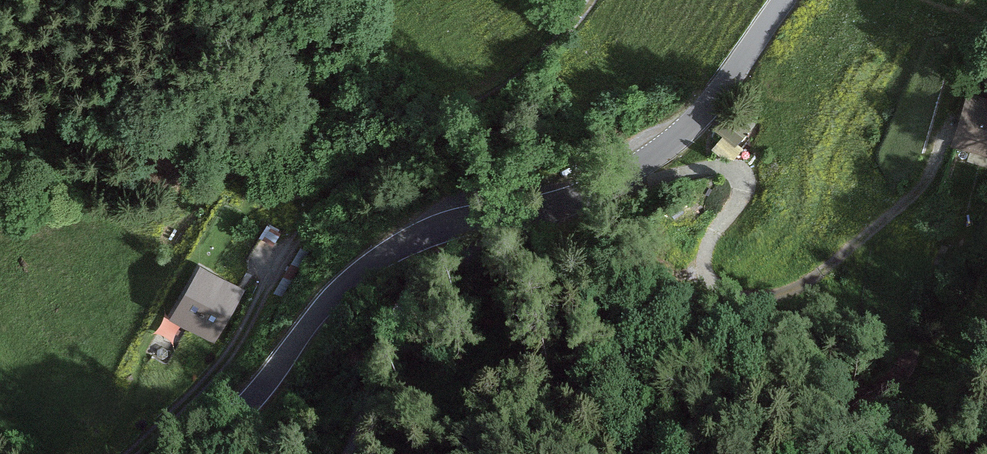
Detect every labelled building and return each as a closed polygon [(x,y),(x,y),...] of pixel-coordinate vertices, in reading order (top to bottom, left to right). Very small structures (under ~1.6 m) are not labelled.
[(961,94),(948,147),(986,156),(986,100),(961,94)] [(247,290),(201,265),(172,319),(218,343),(247,290)]
